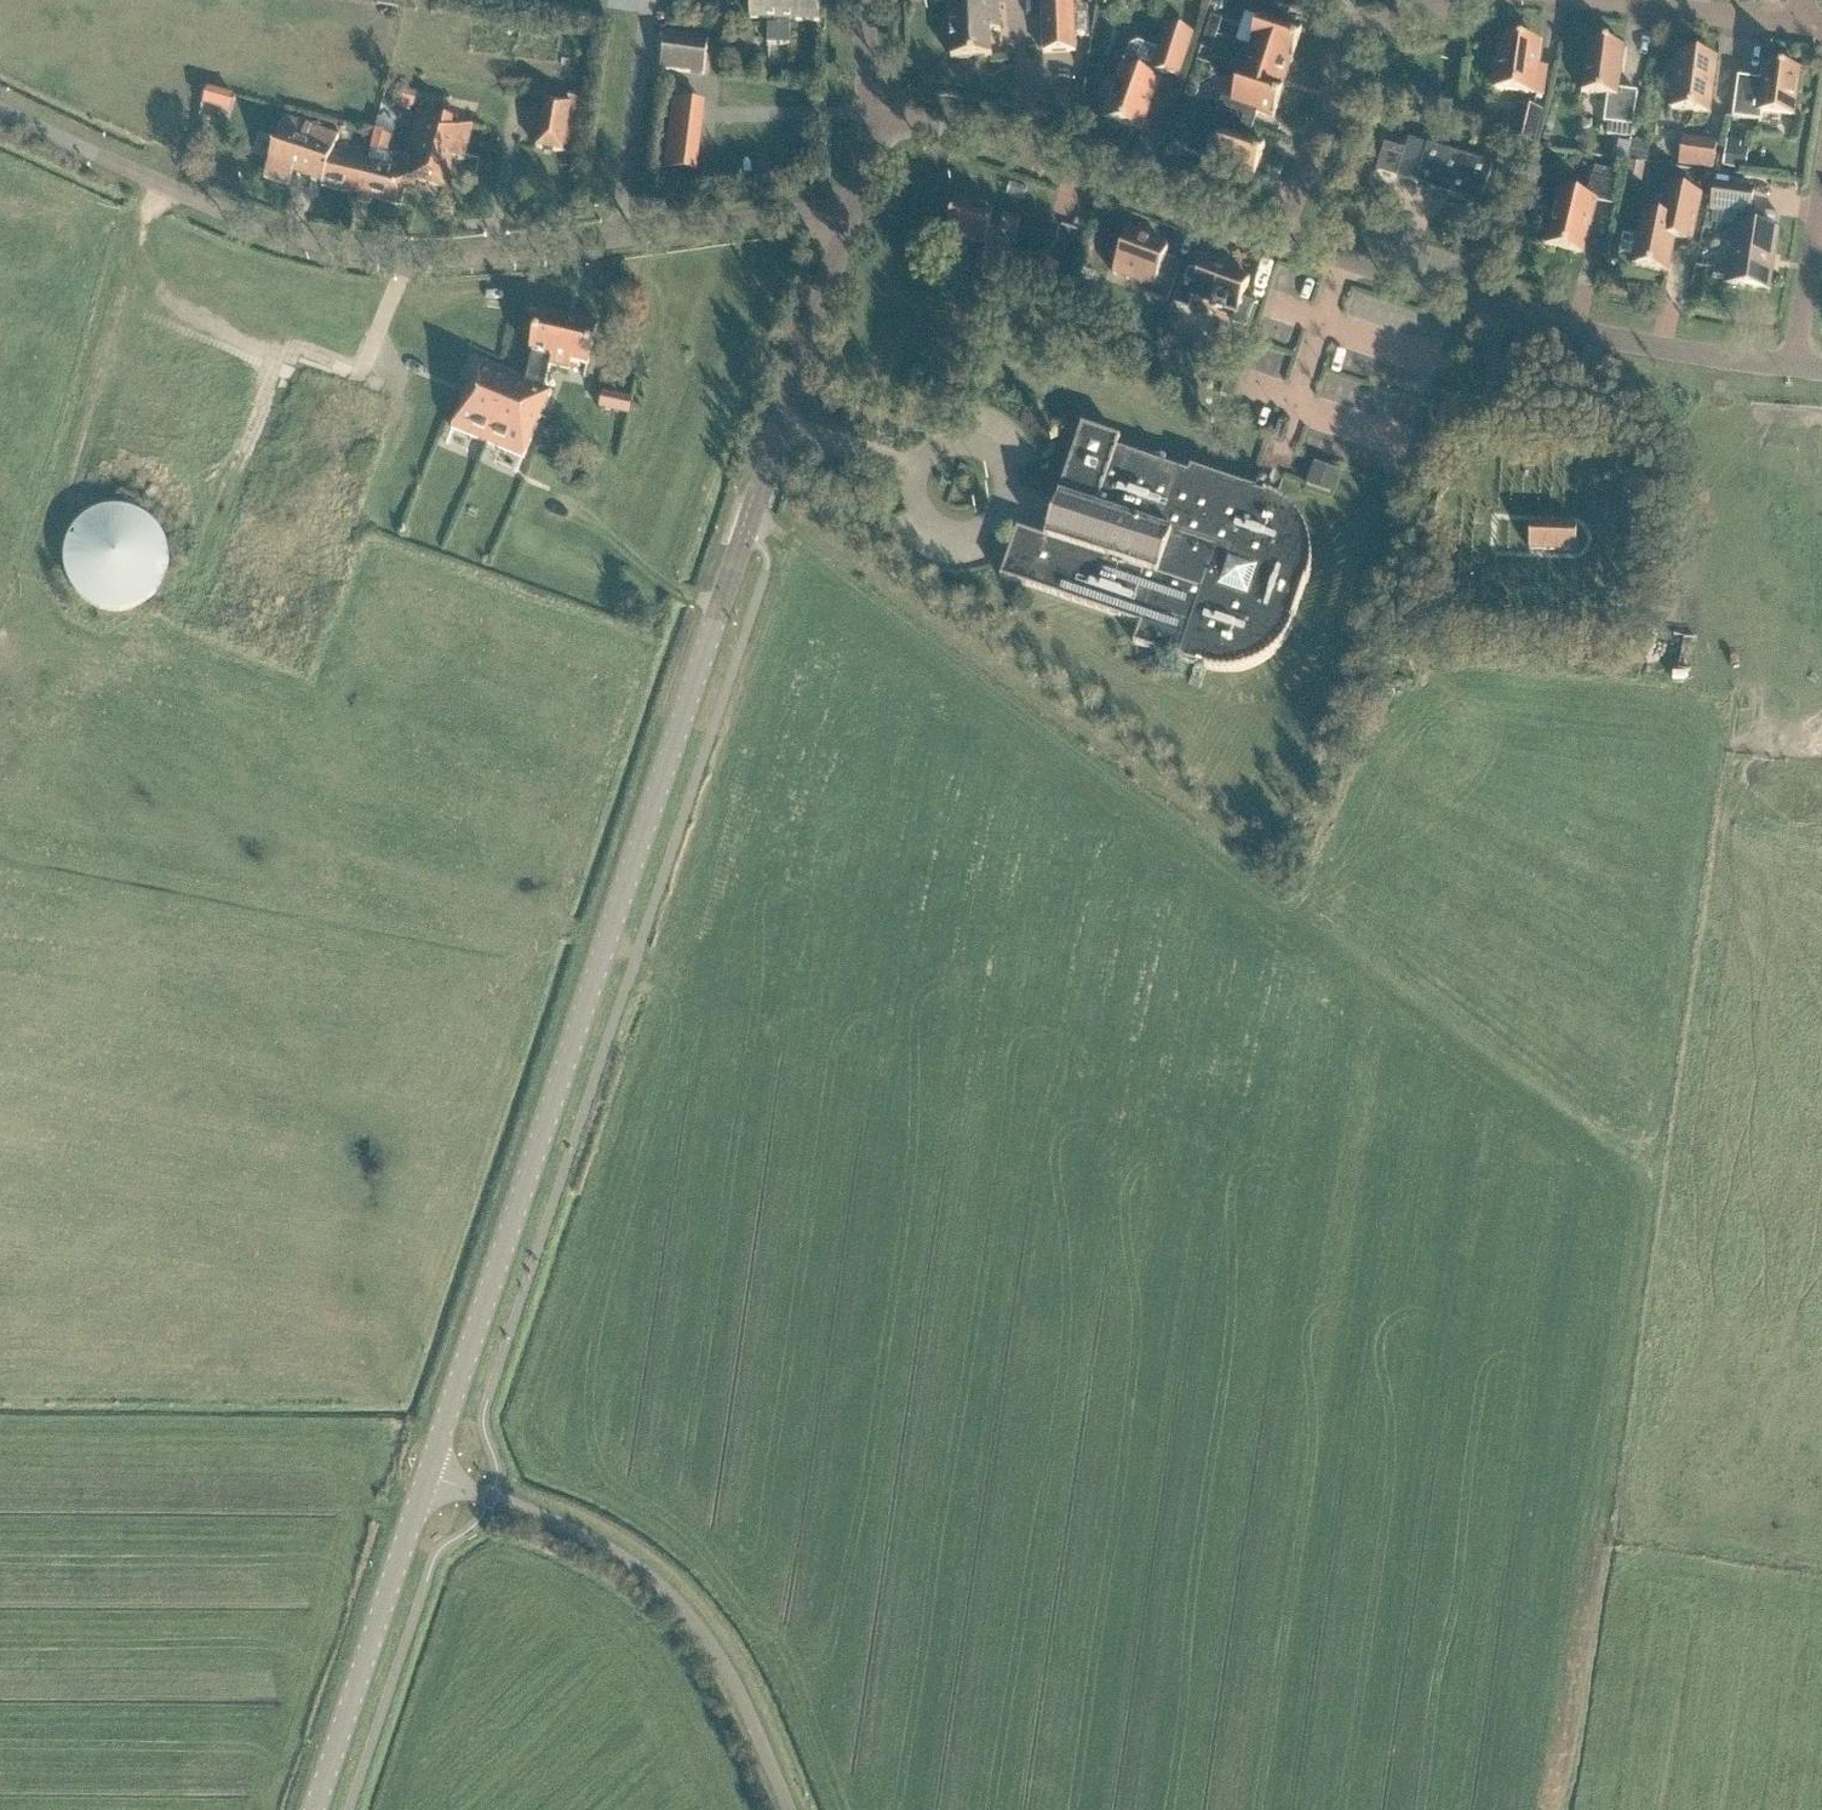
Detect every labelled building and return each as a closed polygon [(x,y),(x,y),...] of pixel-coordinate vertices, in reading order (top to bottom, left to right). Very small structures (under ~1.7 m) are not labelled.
[(751,20),(776,21),(784,22),(785,0),(751,0),(751,20)] [(768,45),(783,46),(789,46),(789,43),(790,22),(820,23),(821,0),(785,0),(784,22),(776,21),(776,26),(769,26),(768,42),(768,45)] [(1042,54),(1076,52),(1074,0),(1040,0),(1042,54)] [(1292,63),(1302,32),(1301,32),(1286,27),(1291,13),(1254,1),(1249,16),(1259,20),(1250,49),(1251,49),(1291,62),(1292,63)] [(990,32),(1000,32),(999,3),(950,4),(952,60),(991,58),(990,32)] [(1217,37),(1222,21),(1211,17),(1206,33),(1217,37)] [(1195,35),(1168,26),(1153,71),(1180,80),(1195,35)] [(704,76),(708,37),(665,31),(660,71),(704,76)] [(1211,53),(1217,37),(1206,33),(1201,49),(1211,53)] [(1537,69),(1540,46),(1502,40),(1498,70),(1495,72),(1494,81),(1496,84),(1495,91),(1542,97),(1546,70),(1537,69)] [(1625,49),(1589,44),(1582,93),(1608,97),(1604,124),(1609,124),(1633,128),(1638,94),(1619,91),(1625,49)] [(1291,62),(1251,49),(1243,75),(1282,88),(1291,62)] [(1711,115),(1718,61),(1678,56),(1671,110),(1711,115)] [(1794,118),(1801,72),(1763,67),(1761,81),(1738,78),(1733,119),(1761,123),(1762,113),(1794,118)] [(1122,71),(1105,120),(1142,133),(1159,84),(1122,71)] [(1196,99),(1193,107),(1217,115),(1217,116),(1253,128),(1258,113),(1273,118),(1272,119),(1274,119),(1284,89),(1282,88),(1243,75),(1241,75),(1232,104),(1222,100),(1220,106),(1196,99)] [(1188,89),(1182,105),(1193,108),(1193,107),(1196,99),(1198,92),(1188,89)] [(393,107),(410,112),(412,107),(415,108),(419,94),(404,90),(402,97),(396,96),(393,107)] [(208,91),(204,105),(216,108),(219,94),(208,91)] [(545,101),(537,149),(563,153),(564,148),(569,120),(581,122),(584,103),(568,100),(568,105),(545,101)] [(671,123),(701,127),(704,104),(674,100),(671,123)] [(1188,124),(1193,108),(1182,105),(1177,121),(1188,124)] [(1517,107),(1510,140),(1535,146),(1542,112),(1517,107)] [(358,198),(357,203),(372,207),(374,200),(401,207),(406,189),(413,190),(415,183),(456,193),(460,180),(456,179),(457,173),(451,172),(454,157),(465,160),(473,127),(457,122),(459,116),(456,111),(441,108),(436,111),(434,117),(419,113),(407,160),(391,155),(387,169),(369,164),(367,164),(358,198)] [(1470,112),(1468,112),(1461,110),(1459,124),(1468,126),(1470,112)] [(1253,128),(1217,116),(1211,131),(1222,135),(1212,163),(1253,177),(1255,178),(1265,147),(1263,147),(1248,142),(1253,128)] [(376,127),(375,130),(392,134),(395,122),(379,119),(378,118),(376,127)] [(292,175),(329,188),(328,191),(358,198),(367,164),(333,154),(339,137),(285,119),(264,179),(288,187),(292,175)] [(1609,124),(1607,137),(1631,141),(1633,128),(1609,124)] [(392,134),(375,130),(370,152),(387,156),(392,134)] [(1717,142),(1683,137),(1678,166),(1713,171),(1717,142)] [(1428,147),(1409,141),(1406,153),(1385,146),(1377,174),(1479,206),(1492,165),(1428,146),(1428,147)] [(1741,143),(1728,141),(1724,166),(1744,169),(1747,151),(1740,150),(1741,143)] [(1182,151),(1169,147),(1164,161),(1178,165),(1182,151)] [(1630,165),(1627,182),(1641,185),(1645,168),(1630,165)] [(1595,170),(1593,178),(1618,184),(1620,176),(1595,170)] [(1558,194),(1546,247),(1584,256),(1597,203),(1613,207),(1619,184),(1618,184),(1593,178),(1587,201),(1558,194)] [(1754,190),(1714,184),(1709,213),(1750,218),(1754,190)] [(1662,220),(1643,216),(1632,266),(1668,274),(1675,240),(1691,244),(1701,197),(1668,190),(1662,220)] [(1016,237),(1020,222),(1004,217),(1004,218),(994,215),(994,214),(956,203),(947,235),(985,246),(990,229),(1016,237)] [(1768,291),(1777,233),(1736,227),(1727,285),(1768,291)] [(1168,303),(1183,264),(1166,258),(1168,251),(1127,236),(1114,271),(1154,285),(1150,296),(1168,303)] [(985,246),(982,258),(998,262),(1006,264),(1009,252),(985,246)] [(1255,305),(1242,301),(1249,281),(1204,264),(1202,271),(1187,266),(1173,304),(1189,310),(1194,296),(1214,304),(1213,306),(1236,315),(1233,324),(1246,329),(1255,305)] [(534,354),(527,382),(545,390),(551,366),(570,370),(571,363),(588,367),(598,326),(542,313),(532,354),(534,354)] [(1176,335),(1180,325),(1169,321),(1166,332),(1176,335)] [(469,388),(452,430),(523,460),(552,393),(545,390),(527,382),(484,364),(473,390),(469,388)] [(1557,400),(1560,386),(1539,382),(1536,396),(1557,400)] [(600,410),(629,416),(632,402),(604,395),(600,410)] [(1191,468),(1189,475),(1118,450),(1121,441),(1082,428),(1058,498),(1070,502),(1056,543),(1017,530),(1001,579),(1140,627),(1134,645),(1181,661),(1207,669),(1213,671),(1218,672),(1224,672),(1231,672),(1236,672),(1239,671),(1244,670),(1247,670),(1250,669),(1256,666),(1261,664),(1265,661),(1270,658),(1275,653),(1278,651),(1281,647),(1284,644),(1288,638),(1289,635),(1291,631),(1293,628),(1294,625),(1294,623),(1293,623),(1306,584),(1307,584),(1308,583),(1309,580),(1310,575),(1311,568),(1312,563),(1312,557),(1311,550),(1310,545),(1310,542),(1309,539),(1307,534),(1305,530),(1304,527),(1302,524),(1299,520),(1296,516),(1294,513),(1292,511),(1288,507),(1283,503),(1279,500),(1275,498),(1269,495),(1264,493),(1261,492),(1256,491),(1191,468)] [(1318,462),(1310,486),(1336,494),(1343,470),(1318,462)] [(64,554),(64,560),(64,564),(64,567),(65,570),(65,572),(66,575),(68,581),(71,586),(73,589),(76,594),(79,597),(82,600),(87,603),(92,606),(96,608),(101,610),(107,611),(111,612),(116,612),(122,612),(128,611),(132,610),(137,608),(141,606),(146,603),(149,601),(154,597),(157,594),(159,590),(162,586),(165,581),(167,575),(168,571),(169,567),(169,564),(169,560),(169,555),(169,553),(168,550),(167,544),(165,540),(164,538),(163,535),(161,531),(158,527),(155,524),(152,521),(147,517),(142,514),(137,511),(135,510),(131,509),(126,508),(124,508),(118,507),(114,507),(108,508),(102,509),(98,510),(94,512),(89,515),(85,518),(80,522),(76,526),(75,528),(73,530),(71,534),(69,536),(68,539),(66,544),(65,548),(64,554)] [(1576,551),(1577,526),(1530,525),(1529,550),(1576,551)]
